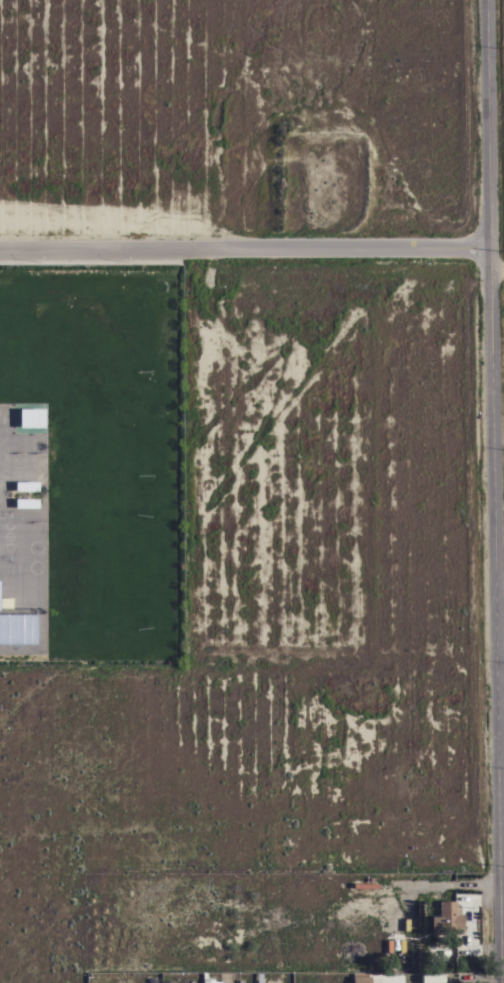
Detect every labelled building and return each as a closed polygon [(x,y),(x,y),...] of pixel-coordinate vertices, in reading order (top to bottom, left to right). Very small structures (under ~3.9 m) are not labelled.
[(43,409),(43,428),(18,428),(18,409),(43,409)] [(35,644),(0,644),(0,614),(35,614),(35,644)] [(431,916),(439,916),(438,901),(455,901),(455,913),(462,913),(462,928),(456,928),(456,933),(442,933),(442,934),(431,934),(431,916)] [(443,975),(443,982),(421,982),(421,975),(443,975)]
